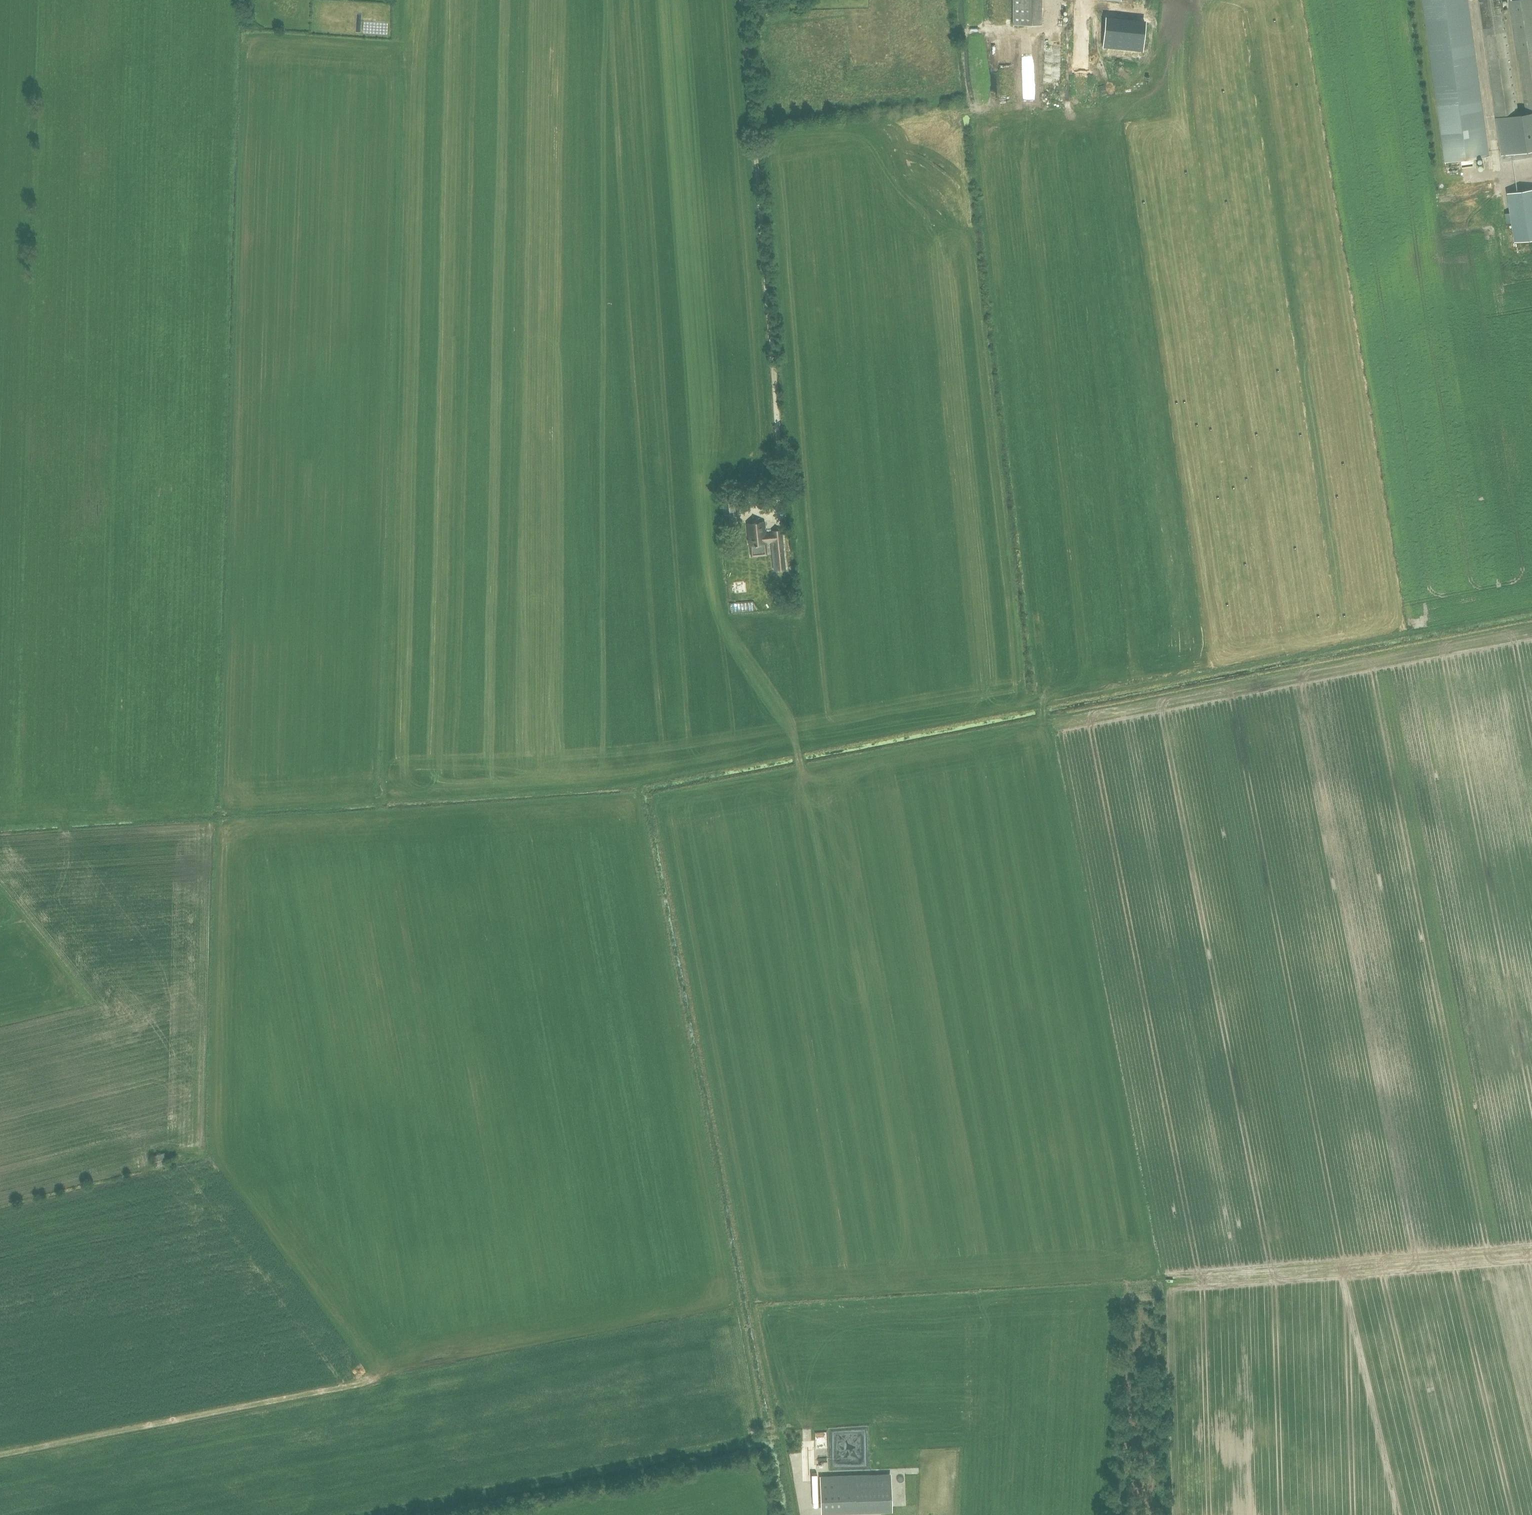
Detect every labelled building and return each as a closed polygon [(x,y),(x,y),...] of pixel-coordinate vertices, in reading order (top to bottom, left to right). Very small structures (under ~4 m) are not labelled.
[(1042,24),(1042,0),(1014,0),(1014,24),(1042,24)] [(1468,0),(1423,0),(1445,161),(1462,159),(1462,166),(1473,164),(1473,158),(1489,155),(1486,131),(1484,117),(1468,0)] [(1518,112),(1502,0),(1480,0),(1496,116),(1518,112)] [(1510,0),(1527,113),(1497,118),(1503,154),(1502,154),(1503,160),(1531,156),(1531,0),(1513,0),(1510,0)] [(1508,213),(1505,213),(1507,223),(1509,223),(1512,222),(1515,242),(1531,239),(1531,189),(1508,192),(1511,212),(1508,213)] [(724,514),(736,513),(734,496),(723,497),(724,514)] [(765,533),(764,522),(747,523),(749,545),(751,557),(767,555),(766,542),(771,541),(774,570),(785,569),(783,549),(781,530),(773,531),(773,532),(765,533)] [(828,1442),(828,1429),(816,1430),(817,1443),(828,1442)] [(796,1449),(790,1451),(792,1461),(798,1459),(796,1449)] [(822,1477),(823,1507),(823,1513),(892,1511),(891,1474),(853,1476),(822,1477)]
